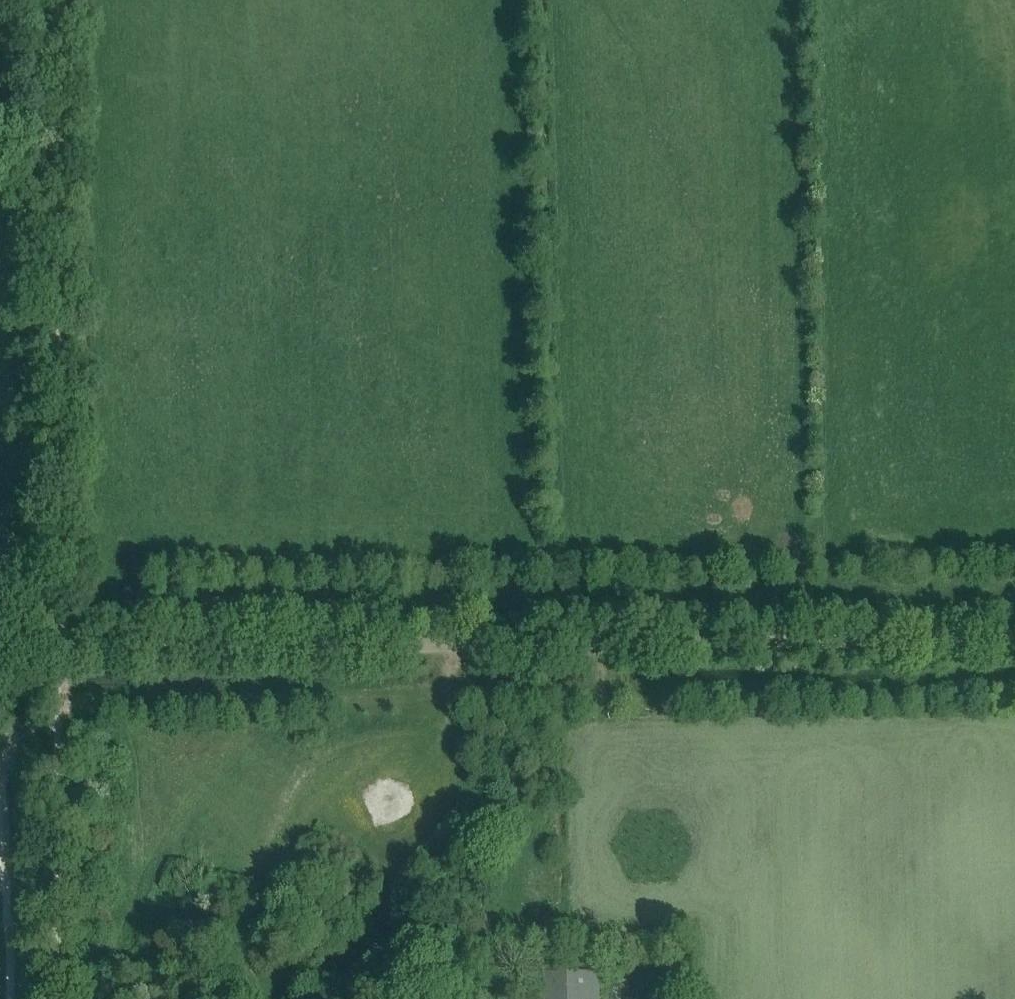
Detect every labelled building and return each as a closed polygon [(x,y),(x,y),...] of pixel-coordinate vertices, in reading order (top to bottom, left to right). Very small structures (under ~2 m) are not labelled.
[(598,975),(536,976),(537,998),(598,998),(598,975)]
